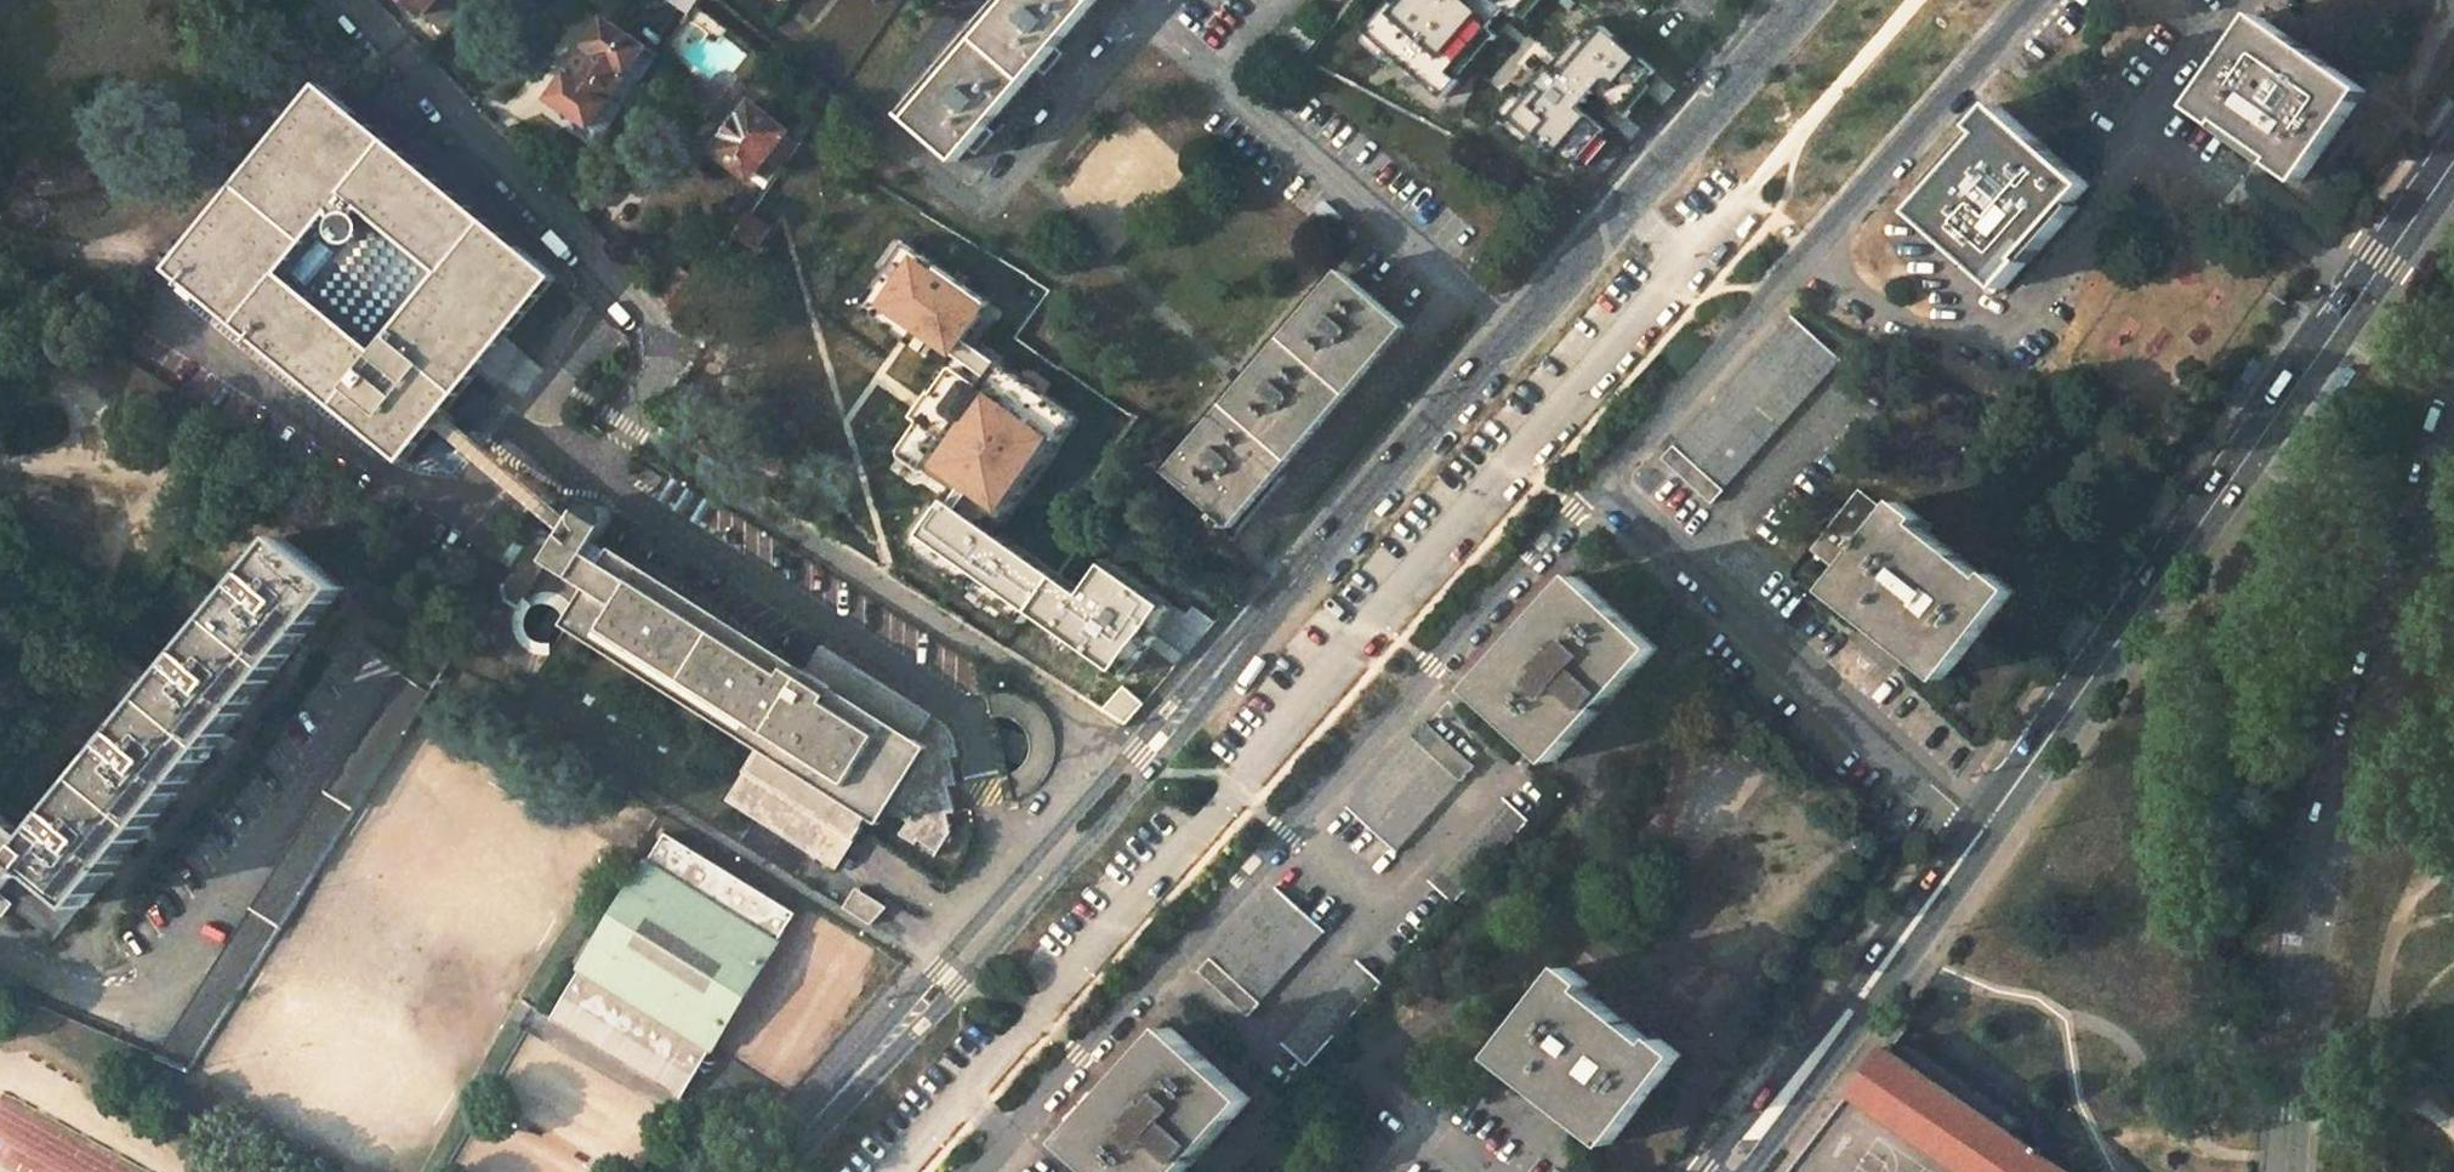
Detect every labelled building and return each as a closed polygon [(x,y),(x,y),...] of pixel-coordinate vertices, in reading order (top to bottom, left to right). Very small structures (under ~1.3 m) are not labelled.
[(422,21),(440,0),(400,0),(422,21)] [(667,1),(687,10),(692,0),(667,0),(667,1)] [(1043,64),(1100,0),(1003,0),(899,120),(954,167),(967,155),(972,159),(981,149),(974,143),(1033,76),(1039,82),(1050,71),(1043,64)] [(1366,29),(1445,98),(1501,35),(1492,28),(1504,12),(1514,20),(1521,11),(1530,19),(1547,0),(1392,0),(1366,29)] [(2258,17),(2194,107),(2302,185),(2365,93),(2258,17)] [(1656,72),(1595,20),(1509,120),(1548,152),(1551,148),(1574,169),(1605,131),(1582,111),(1588,105),(1602,116),(1612,105),(1628,118),(1655,89),(1646,83),(1656,72)] [(592,94),(607,105),(646,51),(605,22),(561,85),(561,91),(580,104),(586,102),(592,94)] [(174,269),(403,458),(429,427),(443,410),(551,278),(324,90),(174,269)] [(798,146),(786,137),(788,135),(752,105),(713,153),(749,182),(766,162),(779,172),(798,146)] [(2090,185),(1999,106),(1977,131),(1984,137),(1918,214),(2006,291),(2030,264),(2026,261),(2090,185)] [(750,216),(735,237),(755,251),(769,230),(750,216)] [(989,305),(904,246),(860,310),(925,356),(935,342),(987,379),(977,393),(946,371),(930,394),(926,391),(907,418),(915,424),(895,451),(897,459),(918,474),(927,472),(950,489),(942,501),(938,497),(906,542),(969,588),(970,585),(1023,622),(1030,612),(1122,677),(1157,637),(1177,610),(1018,499),(1075,417),(964,339),(989,305)] [(699,283),(681,269),(658,300),(675,317),(699,283)] [(1341,274),(1169,474),(1217,515),(1213,520),(1224,531),(1229,525),(1236,531),(1408,330),(1341,274)] [(1791,315),(1662,460),(1711,504),(1842,361),(1791,315)] [(479,373),(497,388),(525,354),(508,339),(479,373)] [(443,410),(429,427),(492,476),(551,523),(555,518),(560,509),(504,461),(443,410)] [(939,720),(817,642),(811,649),(799,668),(771,651),(776,644),(770,640),(765,647),(740,632),(745,624),(741,622),(737,630),(714,615),(719,608),(715,606),(711,612),(689,599),(694,593),(690,590),(686,596),(661,582),(666,575),(664,574),(659,580),(635,566),(639,559),(636,557),(631,564),(603,546),(596,557),(576,544),(585,530),(597,511),(598,508),(598,505),(598,503),(598,501),(597,498),(596,496),(593,494),(591,492),(588,491),(586,490),(583,489),(580,489),(578,490),(575,491),(572,492),(569,495),(569,509),(561,521),(555,518),(551,523),(534,551),(583,581),(557,620),(565,625),(569,619),(593,634),(589,640),(593,643),(596,637),(619,651),(615,656),(618,658),(622,653),(643,667),(640,672),(643,674),(647,668),(668,682),(664,688),(667,689),(671,684),(693,699),(690,704),(693,706),(697,701),(718,714),(714,720),(719,723),(723,717),(750,734),(745,740),(753,745),(718,798),(819,862),(843,827),(850,832),(863,814),(882,825),(889,830),(883,840),(910,857),(912,853),(934,865),(951,841),(949,828),(948,821),(955,819),(951,787),(950,781),(957,780),(955,767),(954,761),(958,759),(952,738),(952,735),(951,732),(949,730),(947,728),(946,725),(944,723),(941,722),(939,720)] [(560,509),(555,518),(561,521),(569,509),(569,495),(560,509)] [(1919,526),(1925,519),(1905,503),(1891,520),(1859,495),(1813,553),(1845,578),(1837,590),(1867,614),(1909,648),(1945,677),(2016,590),(1995,574),(1989,583),(1919,526)] [(596,557),(603,546),(631,564),(636,557),(643,545),(615,528),(605,543),(585,530),(576,544),(596,557)] [(281,541),(32,843),(20,858),(80,908),(82,910),(343,590),(281,541)] [(639,559),(635,566),(659,580),(664,574),(639,559)] [(661,582),(686,596),(690,590),(666,575),(661,582)] [(1478,690),(1557,761),(1658,651),(1579,579),(1478,690)] [(715,606),(694,593),(689,599),(711,612),(715,606)] [(714,615),(737,630),(741,622),(726,613),(719,608),(714,615)] [(593,634),(569,619),(565,625),(589,640),(593,634)] [(770,640),(745,624),(740,632),(765,647),(770,640)] [(784,632),(776,644),(771,651),(799,668),(811,649),(784,632)] [(596,637),(593,643),(615,656),(619,651),(596,637)] [(618,658),(640,672),(643,667),(622,653),(618,658)] [(643,674),(664,688),(668,682),(647,668),(643,674)] [(187,1071),(427,696),(399,677),(155,1058),(187,1071)] [(667,689),(690,704),(693,699),(671,684),(667,689)] [(1143,704),(1124,687),(1102,711),(1124,726),(1143,704)] [(718,714),(697,701),(693,706),(714,720),(718,714)] [(719,723),(745,740),(750,734),(723,717),(719,723)] [(1396,853),(1473,766),(1424,723),(1346,809),(1396,853)] [(1528,820),(1504,798),(1429,882),(1454,903),(1528,820)] [(20,858),(32,843),(0,817),(0,882),(20,858)] [(850,832),(843,827),(819,862),(827,867),(850,832)] [(782,920),(654,842),(539,1030),(668,1108),(782,920)] [(80,908),(20,858),(0,882),(0,919),(9,910),(52,944),(80,908)] [(856,887),(845,906),(873,923),(889,906),(856,887)] [(1275,888),(1211,958),(1261,1002),(1324,933),(1275,888)] [(1261,1002),(1211,958),(1199,972),(1249,1017),(1261,1002)] [(1307,1068),(1383,983),(1357,961),(1281,1046),(1307,1068)] [(1576,1116),(1612,1145),(1681,1057),(1660,1040),(1656,1046),(1588,992),(1592,986),(1571,970),(1501,1058),(1535,1085),(1551,1097),(1576,1116)] [(1070,1142),(1104,1171),(1186,1171),(1250,1101),(1171,1030),(1070,1142)] [(2041,1155),(1889,1050),(1855,1098),(1963,1171),(2067,1171),(2041,1155)]
